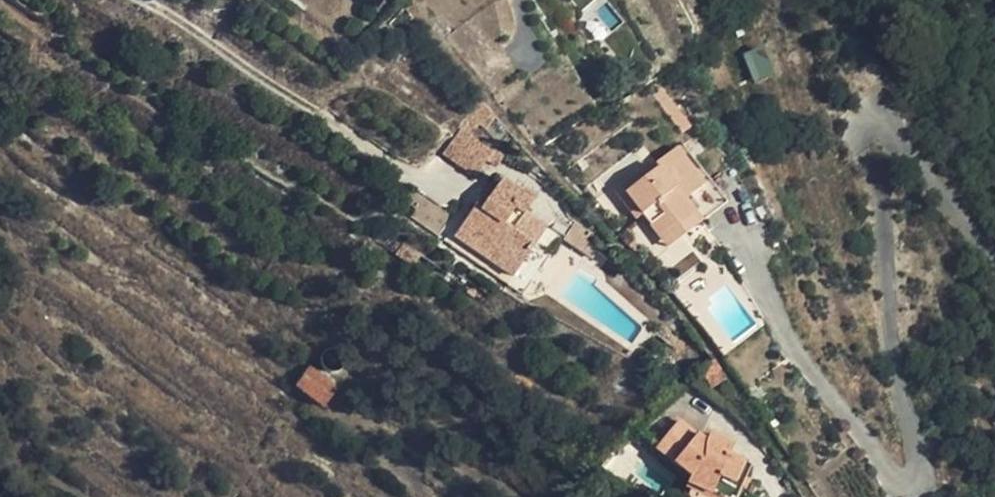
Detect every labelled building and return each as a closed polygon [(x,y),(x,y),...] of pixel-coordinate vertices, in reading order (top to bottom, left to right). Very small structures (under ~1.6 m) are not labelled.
[(745,53),(755,81),(775,74),(765,46),(745,53)] [(655,164),(641,175),(616,195),(635,220),(643,214),(658,233),(674,221),(681,222),(695,211),(702,220),(728,199),(678,136),(651,158),(655,164)] [(616,195),(641,175),(637,169),(611,189),(616,195)] [(510,180),(499,191),(484,206),(477,198),(461,214),(479,231),(474,236),(489,251),(481,258),(500,278),(543,234),(524,215),(539,200),(529,191),(525,195),(510,180)] [(484,206),(499,191),(492,183),(477,198),(484,206)] [(669,246),(702,220),(695,211),(681,222),(674,221),(658,233),(669,246)] [(449,227),(481,258),(489,251),(474,236),(479,231),(461,214),(449,227)] [(724,380),(713,364),(699,376),(711,390),(724,380)] [(337,388),(312,369),(296,389),(322,409),(337,388)] [(737,470),(728,466),(733,453),(706,440),(701,451),(675,426),(651,451),(685,484),(682,496),(752,496),(753,494),(743,489),(749,476),(737,470)] [(728,466),(737,470),(742,457),(733,453),(728,466)]
